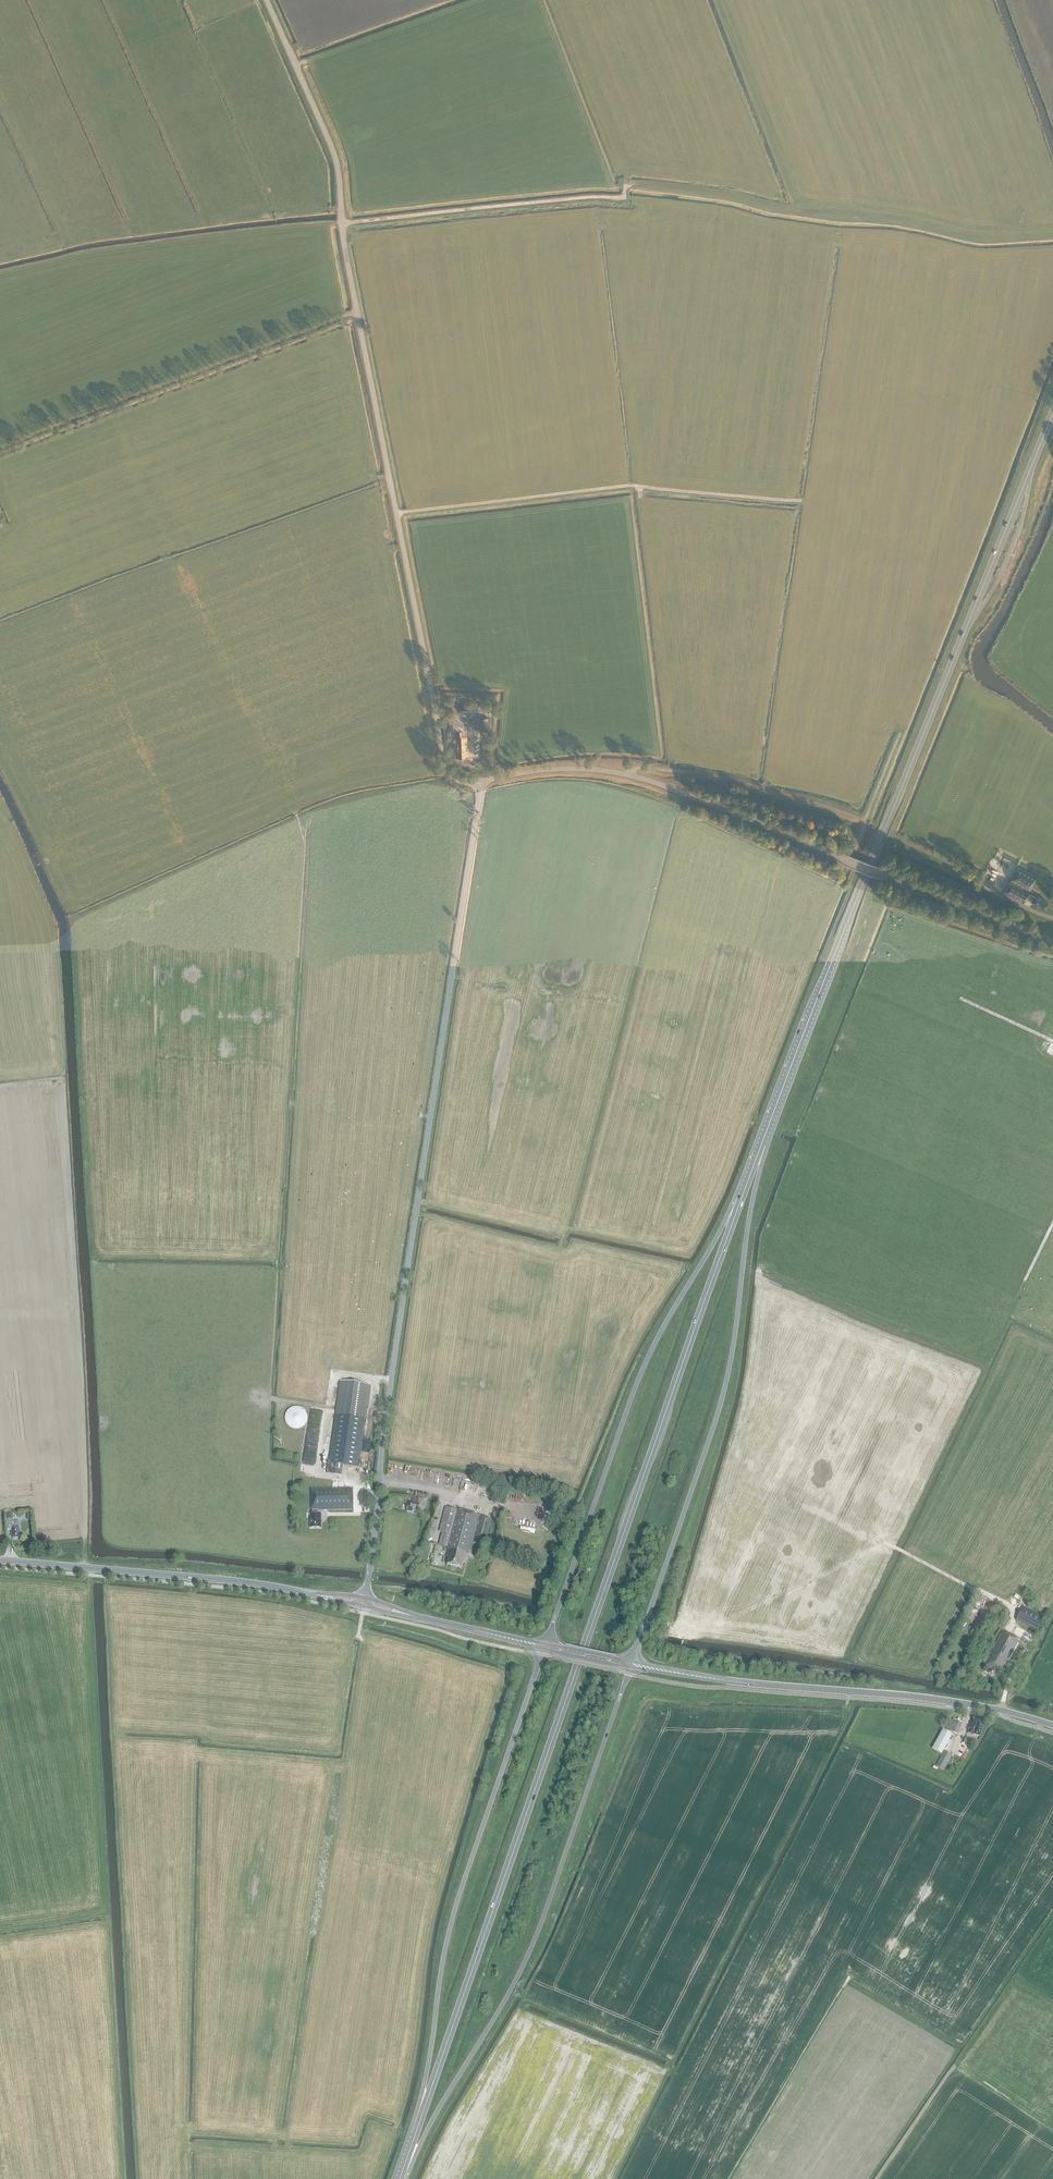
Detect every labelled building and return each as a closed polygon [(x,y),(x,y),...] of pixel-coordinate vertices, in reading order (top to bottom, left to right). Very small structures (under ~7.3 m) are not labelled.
[(474,703),(458,704),(459,714),(474,714),(474,703)] [(489,729),(488,718),(479,718),(480,729),(489,729)] [(456,750),(457,758),(470,757),(469,748),(468,748),(467,731),(465,731),(465,729),(456,730),(456,744),(458,744),(458,749),(456,750)] [(1023,902),(1025,898),(1033,902),(1032,904),(1039,908),(1040,906),(1044,909),(1048,902),(1043,899),(1043,898),(1037,895),(1036,897),(1029,892),(1037,877),(1018,867),(1010,881),(1027,890),(1027,891),(1010,882),(1004,892),(1023,902)] [(369,1385),(340,1381),(335,1415),(336,1415),(328,1472),(342,1474),(343,1464),(357,1466),(363,1418),(365,1419),(369,1385)] [(293,1429),(296,1429),(299,1429),(302,1427),(305,1425),(306,1422),(307,1419),(307,1416),(306,1413),(305,1410),(302,1408),(299,1407),(296,1407),(293,1407),(290,1408),(288,1411),(286,1413),(285,1416),(285,1419),(286,1422),(288,1425),(290,1427),(293,1429)] [(353,1510),(353,1488),(311,1489),(312,1510),(312,1514),(310,1514),(310,1528),(321,1528),(321,1514),(318,1514),(318,1510),(353,1510)] [(421,1499),(417,1498),(416,1503),(412,1503),(411,1505),(408,1505),(407,1511),(413,1512),(413,1510),(419,1512),(421,1499)] [(491,1519),(446,1507),(439,1531),(443,1532),(439,1545),(448,1548),(447,1550),(449,1550),(447,1558),(449,1559),(447,1566),(461,1569),(463,1562),(464,1563),(466,1556),(469,1557),(473,1543),(484,1546),(491,1519)] [(12,1522),(12,1513),(7,1514),(7,1522),(6,1523),(7,1530),(11,1530),(11,1537),(13,1536),(13,1539),(18,1538),(18,1536),(19,1536),(18,1521),(12,1522)] [(1044,1618),(1023,1606),(1016,1620),(1036,1631),(1044,1618)] [(995,1676),(999,1669),(1002,1671),(1007,1663),(1008,1664),(1020,1641),(1002,1631),(983,1664),(991,1669),(989,1672),(995,1676)] [(971,1722),(968,1733),(980,1736),(985,1719),(974,1717),(973,1723),(971,1722)] [(963,1723),(953,1719),(952,1723),(949,1722),(945,1731),(947,1732),(947,1731),(957,1735),(963,1723)] [(945,1731),(943,1729),(932,1749),(942,1754),(953,1735),(945,1731)] [(947,1753),(944,1751),(937,1765),(944,1770),(952,1756),(947,1753)]
